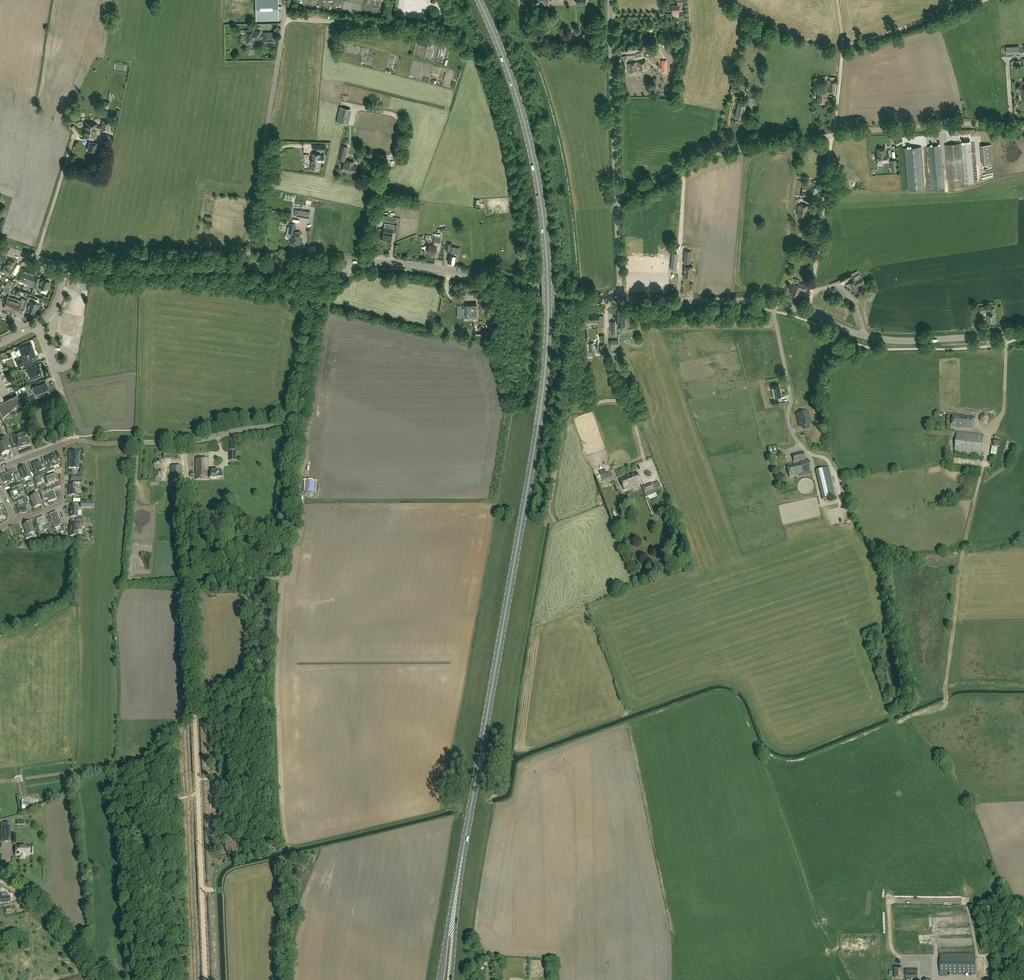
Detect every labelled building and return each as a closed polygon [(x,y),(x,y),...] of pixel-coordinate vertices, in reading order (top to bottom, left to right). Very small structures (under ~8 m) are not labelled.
[(257,21),(279,20),(278,0),(256,0),(257,21)] [(671,5),(671,12),(680,12),(680,8),(682,8),(682,3),(684,3),(684,0),(678,0),(678,3),(678,5),(671,5)] [(260,31),(256,31),(256,32),(254,32),(254,31),(254,30),(246,30),(246,38),(247,39),(248,39),(248,43),(254,43),(254,39),(260,39),(260,31)] [(637,62),(627,63),(629,73),(639,71),(638,68),(640,68),(640,71),(647,69),(646,60),(639,61),(640,66),(638,66),(637,62)] [(432,69),(426,69),(426,77),(430,77),(430,73),(438,73),(438,65),(432,65),(432,69)] [(730,91),(738,93),(740,86),(733,84),(730,91)] [(827,91),(818,90),(817,102),(825,103),(825,96),(827,96),(827,91)] [(743,119),(745,106),(746,103),(738,101),(738,104),(735,117),(738,118),(739,119),(741,119),(742,118),(743,119)] [(352,109),(339,107),(336,121),(348,124),(352,109)] [(352,133),(373,136),(376,114),(356,111),(352,133)] [(82,136),(90,138),(94,138),(96,128),(100,129),(100,130),(108,132),(110,121),(102,119),(101,126),(97,125),(97,124),(85,122),(82,136)] [(386,154),(393,121),(381,119),(379,129),(375,153),(380,154),(380,153),(385,154),(384,157),(385,158),(384,164),(392,166),(395,153),(389,152),(389,154),(386,154)] [(326,128),(324,140),(369,148),(370,144),(357,142),(358,137),(354,136),(354,133),(326,128)] [(93,142),(94,138),(90,138),(90,141),(89,141),(87,150),(95,151),(97,143),(93,142)] [(962,143),(965,183),(974,183),(971,142),(962,143)] [(963,179),(962,159),(960,143),(946,145),(949,180),(963,179)] [(991,143),(981,144),(983,165),(993,164),(991,143)] [(348,146),(342,145),(339,160),(344,161),(348,146)] [(928,146),(931,176),(932,188),(944,187),(941,145),(928,146)] [(918,150),(922,150),(921,147),(907,148),(910,190),(922,189),(918,150)] [(877,154),(876,154),(877,162),(889,161),(888,153),(886,153),(885,149),(881,150),(881,149),(877,149),(877,154)] [(311,168),(319,169),(319,161),(324,161),(324,156),(320,156),(320,155),(312,154),(311,168)] [(344,163),(342,171),(355,173),(357,166),(353,165),(354,162),(347,160),(347,164),(344,163)] [(811,187),(810,197),(820,199),(820,194),(817,193),(818,188),(811,187)] [(797,216),(807,217),(809,206),(798,204),(797,216)] [(396,217),(382,215),(380,214),(379,220),(381,221),(395,223),(396,217)] [(696,225),(696,219),(692,219),(693,216),(684,215),(684,220),(683,224),(684,224),(684,228),(692,228),(692,224),(696,225)] [(297,243),(298,243),(300,232),(295,231),(296,224),(290,223),(288,232),(292,233),(290,241),(292,242),(292,243),(293,243),(296,244),(297,243)] [(385,223),(382,241),(391,242),(394,224),(385,223)] [(429,245),(426,245),(425,251),(428,251),(428,252),(436,253),(437,246),(437,242),(440,243),(441,236),(434,235),(433,245),(429,245)] [(456,247),(451,246),(448,262),(455,263),(456,256),(454,255),(456,247)] [(684,272),(683,277),(692,278),(692,273),(693,273),(693,266),(687,266),(687,263),(690,263),(691,251),(684,250),(683,263),(684,263),(684,265),(683,272),(684,272)] [(8,262),(6,265),(4,264),(4,265),(3,265),(1,264),(0,266),(0,272),(1,271),(4,272),(8,274),(10,275),(12,269),(12,268),(14,262),(9,260),(8,262)] [(25,283),(29,270),(25,268),(24,269),(22,268),(18,280),(25,283)] [(33,271),(29,270),(25,283),(31,285),(31,286),(34,287),(36,282),(33,281),(35,273),(33,272),(33,271)] [(859,286),(865,282),(861,277),(858,272),(853,275),(854,278),(853,279),(854,281),(849,283),(853,292),(860,288),(859,286)] [(48,287),(50,281),(50,280),(50,279),(49,278),(48,277),(47,277),(46,277),(45,278),(45,279),(44,279),(38,278),(34,288),(42,291),(43,287),(47,289),(47,287),(48,287)] [(808,285),(799,282),(798,283),(799,280),(795,278),(793,283),(794,283),(794,284),(794,283),(790,294),(798,297),(801,290),(805,291),(808,285)] [(82,298),(86,293),(82,289),(78,293),(82,298)] [(10,311),(14,298),(8,296),(4,308),(6,308),(6,310),(8,310),(10,311)] [(38,308),(39,305),(37,304),(38,303),(34,302),(35,298),(28,296),(24,307),(30,308),(29,309),(30,309),(30,310),(30,311),(30,312),(31,313),(32,313),(33,313),(34,313),(34,312),(35,312),(35,311),(36,308),(38,308)] [(21,300),(14,298),(10,311),(14,313),(15,311),(17,312),(19,306),(23,307),(25,299),(22,298),(21,300)] [(65,310),(67,310),(64,336),(79,338),(82,312),(84,301),(66,299),(65,310)] [(458,315),(464,314),(466,314),(466,316),(477,315),(477,305),(466,305),(466,306),(464,306),(464,305),(457,305),(458,315)] [(987,315),(987,322),(996,322),(995,308),(990,308),(991,315),(987,315)] [(622,315),(622,310),(615,310),(615,319),(618,319),(618,326),(625,326),(625,315),(622,315)] [(599,312),(587,313),(587,322),(599,321),(599,325),(604,325),(603,316),(599,316),(599,312)] [(587,344),(588,352),(587,352),(587,358),(593,358),(592,355),(595,355),(595,351),(594,342),(589,343),(588,340),(587,340),(586,340),(586,342),(585,342),(586,344),(587,344)] [(27,345),(20,348),(23,357),(15,360),(18,366),(33,360),(31,357),(35,355),(32,348),(33,347),(31,343),(27,345)] [(37,364),(23,369),(26,375),(29,374),(30,375),(31,375),(32,378),(37,376),(38,377),(43,375),(39,366),(38,367),(37,364)] [(49,392),(47,386),(45,386),(44,383),(43,384),(41,380),(36,382),(37,384),(32,386),(36,396),(44,393),(44,394),(49,392)] [(779,385),(771,386),(773,398),(781,396),(779,385)] [(3,417),(3,416),(8,411),(20,401),(16,394),(8,398),(0,402),(0,419),(3,417)] [(802,394),(795,396),(799,413),(807,412),(802,394)] [(810,424),(809,420),(807,412),(799,414),(800,417),(800,418),(798,418),(800,427),(803,426),(804,429),(810,428),(809,425),(810,424)] [(985,414),(978,417),(981,424),(988,421),(985,414)] [(953,415),(952,428),(974,430),(975,417),(953,415)] [(984,435),(957,432),(955,453),(981,456),(984,435)] [(26,433),(20,435),(24,447),(27,446),(27,447),(31,445),(29,440),(28,439),(26,433)] [(24,447),(20,435),(14,437),(13,434),(9,436),(13,444),(16,443),(18,450),(22,449),(21,448),(24,447)] [(8,445),(10,445),(8,439),(7,437),(0,439),(2,444),(0,444),(0,450),(2,455),(5,454),(6,454),(8,454),(9,452),(8,449),(7,446),(8,445)] [(78,468),(79,452),(70,452),(69,468),(78,468)] [(803,452),(792,454),(795,464),(787,465),(790,477),(799,475),(811,472),(809,460),(798,463),(798,461),(805,459),(803,452)] [(46,459),(47,462),(43,463),(47,473),(55,470),(53,466),(58,464),(56,458),(57,457),(56,456),(54,455),(52,456),(52,457),(46,459)] [(208,459),(196,459),(196,479),(208,479),(208,459)] [(39,462),(32,464),(35,472),(32,473),(34,478),(40,476),(39,474),(38,471),(42,470),(39,462)] [(171,480),(182,480),(182,466),(171,466),(171,480)] [(23,487),(24,487),(24,489),(27,488),(25,486),(26,486),(24,480),(31,477),(29,473),(28,473),(25,467),(19,469),(23,478),(20,480),(23,487)] [(217,477),(223,477),(223,473),(222,473),(222,470),(212,471),(212,472),(210,472),(210,479),(217,479),(217,477)] [(11,475),(13,475),(12,472),(8,474),(2,476),(5,483),(8,482),(13,480),(11,475)] [(636,473),(620,479),(624,490),(641,484),(636,473)] [(57,481),(55,474),(44,478),(47,485),(57,481)] [(799,475),(802,502),(815,501),(813,474),(799,475)] [(835,497),(830,476),(818,479),(823,500),(835,497)] [(83,481),(82,481),(71,481),(74,481),(74,485),(69,485),(69,496),(76,496),(76,489),(79,489),(79,486),(83,486),(83,481)] [(21,489),(22,489),(20,483),(9,487),(10,487),(11,490),(9,491),(12,498),(13,498),(15,499),(17,498),(18,497),(18,496),(20,495),(18,490),(21,489)] [(644,493),(646,493),(647,495),(653,493),(652,491),(655,489),(652,483),(642,487),(644,493)] [(307,484),(306,495),(313,496),(314,485),(307,484)] [(57,499),(52,488),(40,492),(41,495),(42,499),(43,501),(47,499),(48,502),(57,499)] [(34,508),(41,505),(36,492),(33,493),(34,496),(30,497),(34,508)] [(26,506),(28,506),(27,503),(29,502),(27,497),(22,499),(24,504),(16,507),(19,514),(22,513),(23,514),(26,513),(27,511),(26,506)] [(83,521),(83,517),(78,517),(78,507),(70,507),(70,517),(76,517),(76,521),(83,521)] [(61,525),(59,519),(57,512),(50,515),(55,529),(60,527),(59,525),(61,525)] [(36,520),(37,523),(36,523),(38,528),(39,527),(40,528),(44,526),(45,530),(48,529),(43,517),(36,520)] [(25,539),(29,538),(32,537),(31,534),(35,533),(33,528),(32,529),(30,522),(23,525),(27,533),(24,535),(25,539)] [(84,526),(84,522),(75,522),(75,526),(70,525),(70,537),(78,537),(78,529),(81,529),(81,526),(84,526)] [(9,836),(9,830),(11,830),(11,824),(1,824),(1,840),(5,840),(5,836),(9,836)] [(16,847),(16,856),(20,856),(20,859),(25,858),(25,856),(29,856),(29,846),(16,847)] [(898,953),(898,961),(906,962),(906,964),(909,964),(909,962),(913,962),(913,965),(917,965),(917,956),(918,956),(918,948),(910,948),(910,955),(904,955),(904,953),(898,953)] [(975,975),(975,955),(940,955),(940,977),(948,977),(948,975),(975,975)] [(903,971),(903,969),(895,969),(895,979),(903,978),(903,976),(905,976),(905,978),(918,978),(918,969),(905,969),(905,971),(903,971)]
